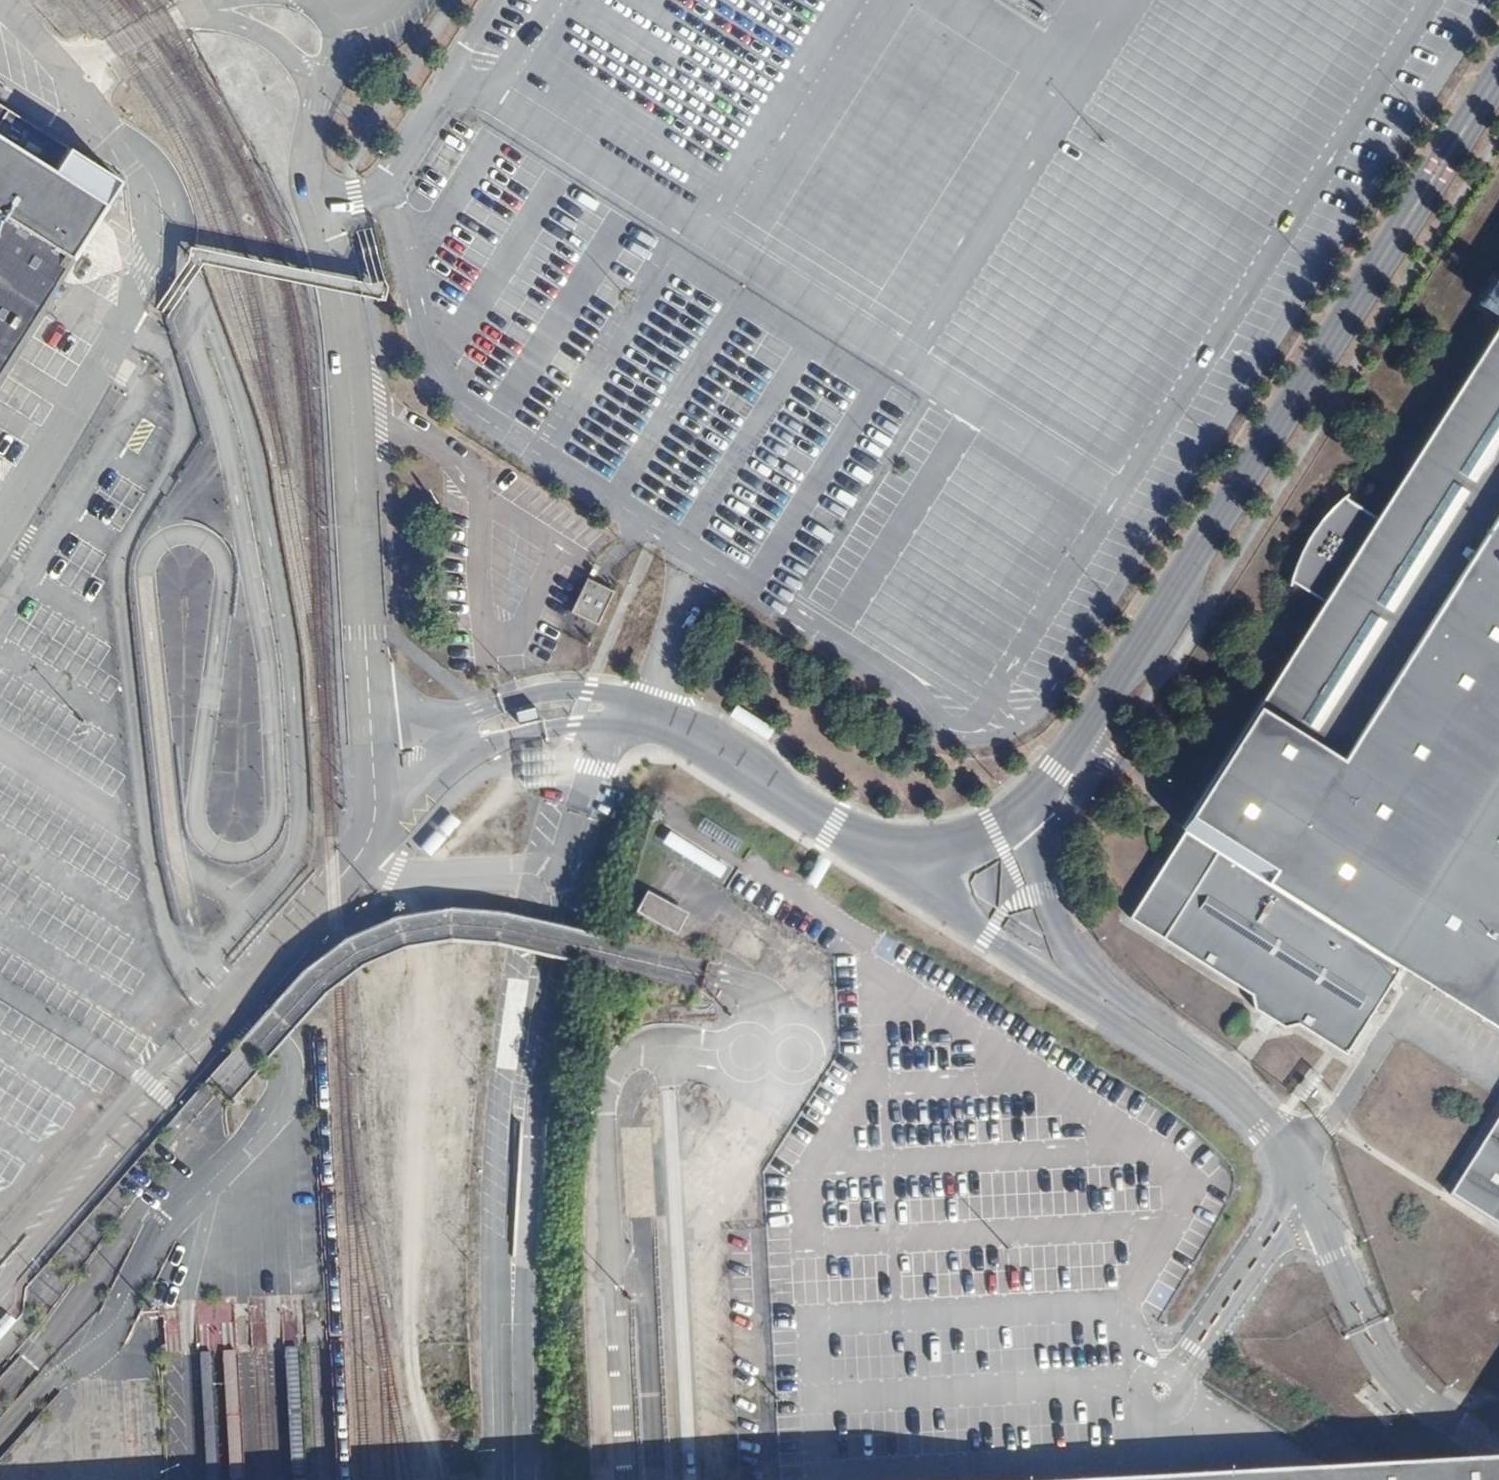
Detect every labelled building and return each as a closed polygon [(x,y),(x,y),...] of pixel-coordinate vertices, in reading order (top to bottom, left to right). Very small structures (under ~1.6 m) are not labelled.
[(120,180),(0,104),(0,372),(120,180)] [(1467,298),(1488,312),(1498,295),(1498,294),(1479,280),(1467,298)] [(1379,520),(1343,502),(1332,511),(1316,529),(1305,547),(1297,571),(1294,586),(1322,603),(1181,831),(1184,833),(1130,920),(1140,925),(1257,998),(1252,1006),(1286,1027),(1295,1032),(1351,1067),(1408,976),(1498,1033),(1498,330),(1379,520)] [(567,611),(595,623),(610,589),(582,577),(567,611)] [(639,892),(630,914),(675,932),(684,910),(639,892)] [(1455,1205),(1498,1231),(1498,1134),(1455,1205)] [(1271,1479),(1498,1479),(1498,1466),(1271,1479)]
